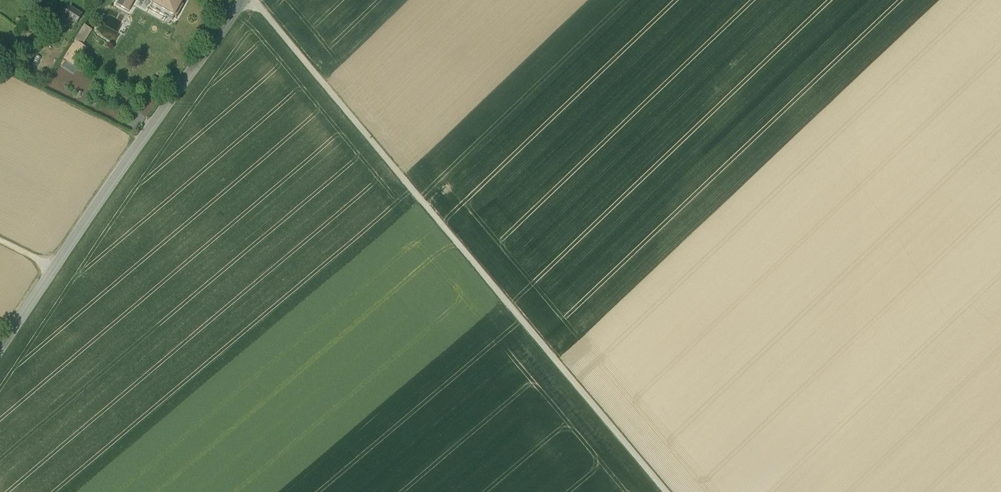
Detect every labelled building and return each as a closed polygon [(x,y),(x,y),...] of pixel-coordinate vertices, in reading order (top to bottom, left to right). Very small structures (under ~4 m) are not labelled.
[(117,4),(129,11),(135,0),(119,0),(117,4)] [(152,4),(168,13),(175,16),(181,4),(183,0),(154,0),(152,4)] [(168,13),(152,4),(150,8),(166,17),(168,13)] [(181,4),(175,16),(176,17),(183,5),(181,4)] [(78,20),(82,11),(67,5),(63,13),(78,20)] [(85,25),(75,41),(82,45),(92,30),(85,25)] [(63,59),(75,66),(86,48),(82,45),(75,41),(63,59)]
